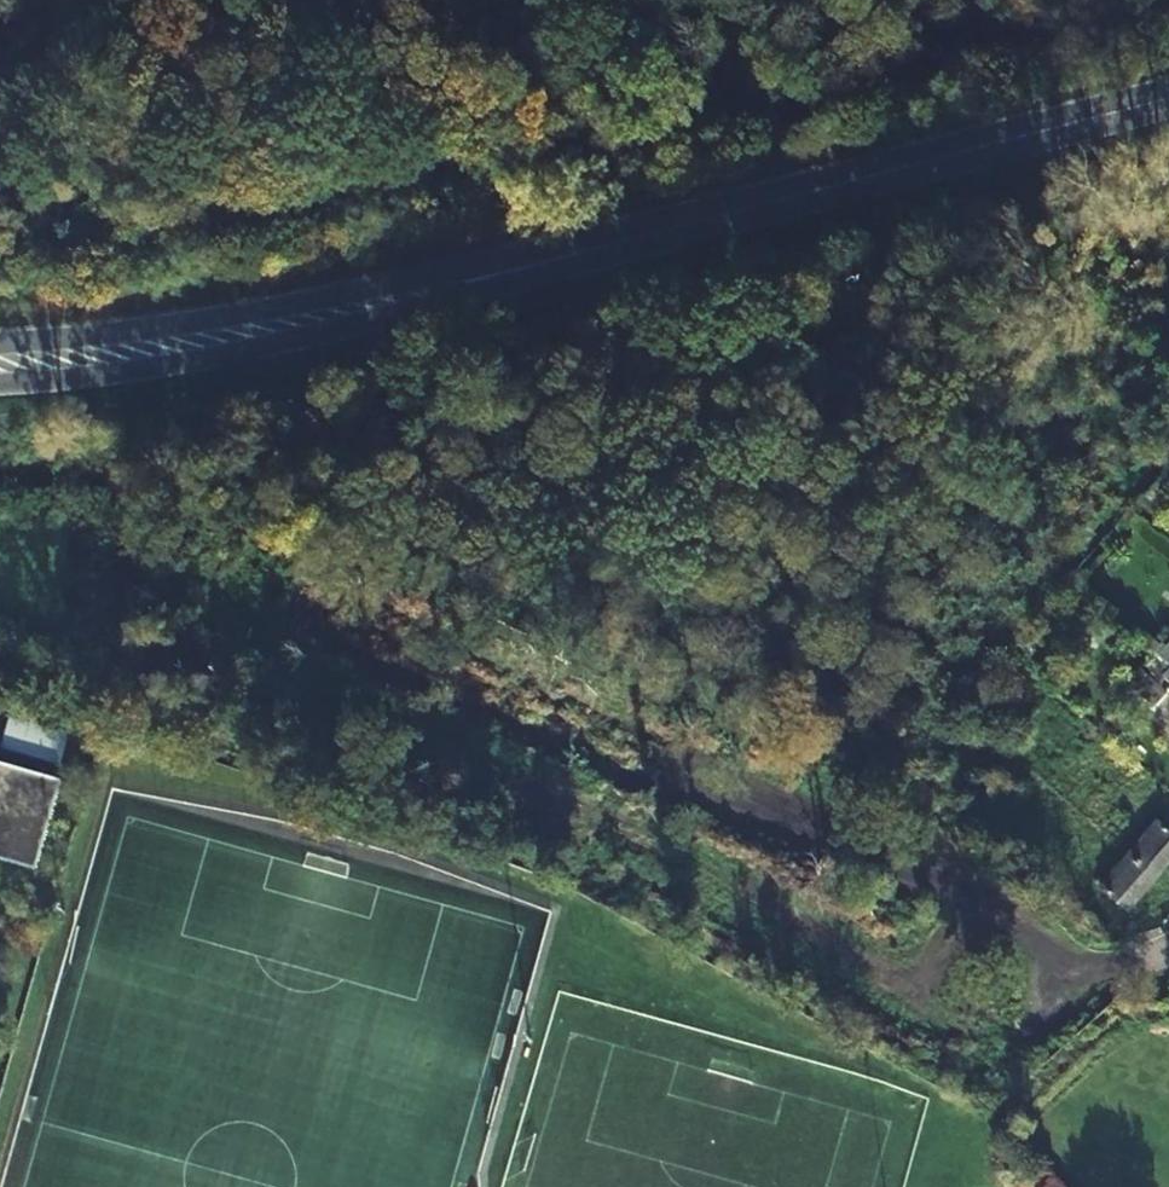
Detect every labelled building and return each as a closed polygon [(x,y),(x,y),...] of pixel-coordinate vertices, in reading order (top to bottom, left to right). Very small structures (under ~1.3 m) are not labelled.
[(7,718),(1,743),(56,758),(63,733),(7,718)] [(57,802),(62,784),(0,767),(0,807),(57,802)] [(39,869),(57,802),(0,807),(0,858),(39,869)] [(1128,855),(1156,879),(1168,864),(1168,833),(1157,823),(1128,855)] [(1127,912),(1156,879),(1128,855),(1099,888),(1127,912)]
